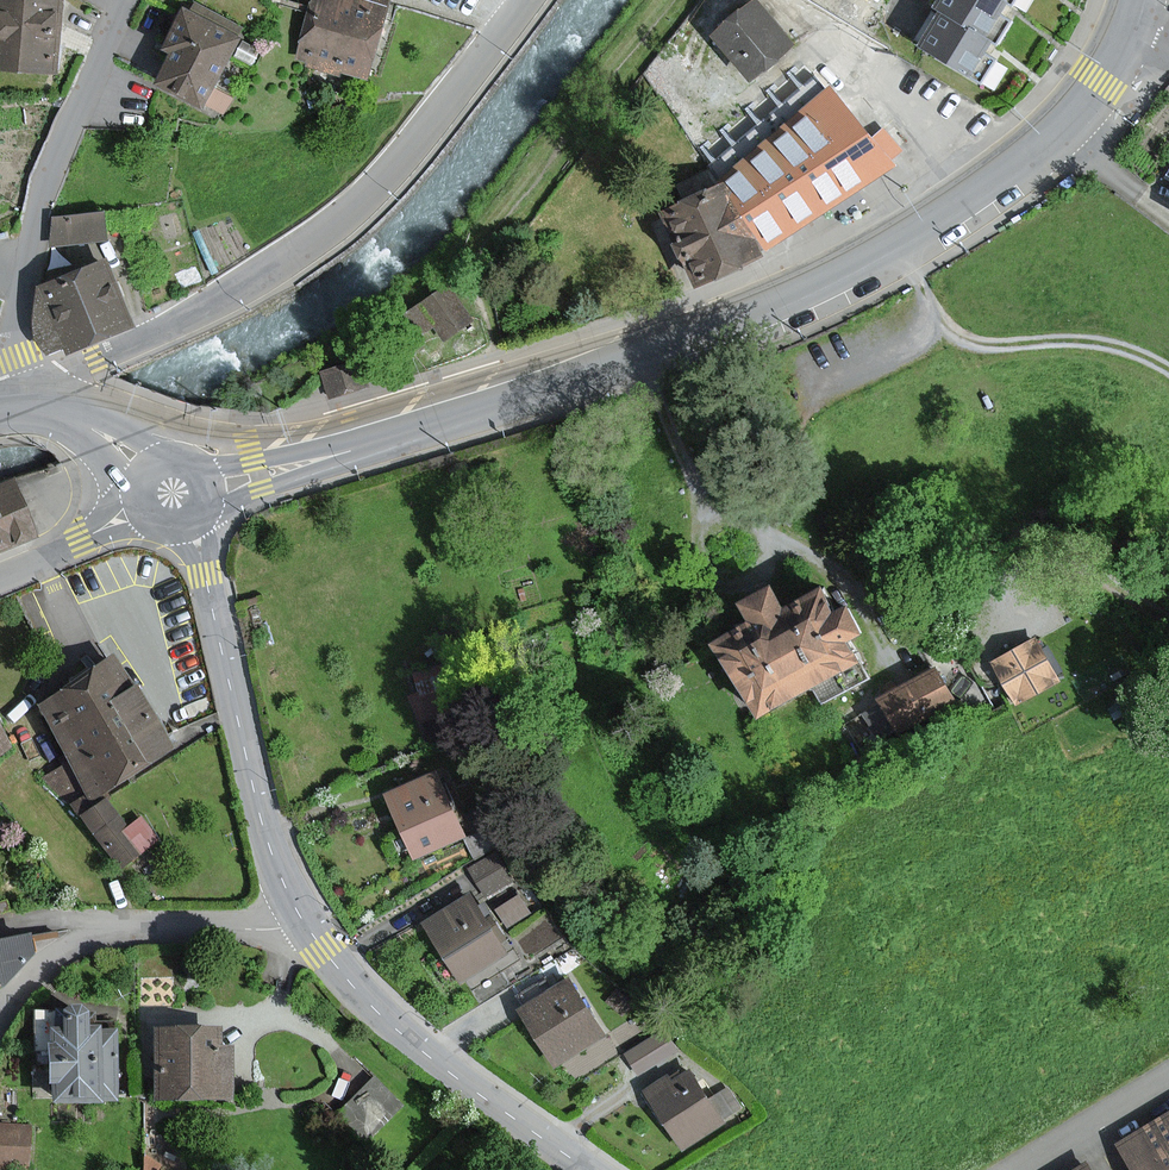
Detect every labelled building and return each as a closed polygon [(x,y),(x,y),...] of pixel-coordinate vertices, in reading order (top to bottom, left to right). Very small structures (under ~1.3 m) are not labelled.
[(58,70),(61,0),(0,0),(0,68),(58,70)] [(383,0),(317,0),(300,59),(366,78),(388,1),(383,0)] [(992,43),(995,45),(1010,20),(1001,15),(1008,2),(1005,0),(936,0),(932,7),(939,12),(986,39),(992,43)] [(788,45),(751,3),(714,35),(751,77),(788,45)] [(985,53),(992,43),(986,39),(939,12),(919,44),(972,76),(983,83),(997,60),(985,53)] [(197,111),(201,103),(207,89),(231,39),(178,13),(159,51),(166,55),(150,88),(197,111)] [(724,183),(722,184),(756,252),(894,168),(830,87),(825,91),(814,79),(767,118),(709,165),(724,183)] [(661,214),(695,282),(756,252),(722,184),(661,214)] [(56,241),(101,237),(99,211),(54,215),(56,241)] [(37,286),(57,346),(129,322),(109,263),(37,286)] [(468,320),(444,288),(419,306),(443,338),(468,320)] [(428,328),(414,307),(389,324),(402,345),(428,328)] [(362,359),(324,370),(331,396),(370,384),(362,359)] [(32,537),(8,479),(0,483),(0,550),(32,537)] [(833,698),(880,673),(870,655),(863,659),(853,639),(865,633),(848,602),(837,608),(824,584),(786,605),(775,585),(743,602),(754,622),(718,641),(760,717),(824,682),(833,698)] [(1033,641),(992,663),(1013,702),(1054,680),(1033,641)] [(91,790),(94,795),(99,791),(166,748),(161,740),(157,734),(112,663),(104,668),(79,684),(62,695),(39,710),(77,768),(91,790)] [(454,710),(439,668),(413,677),(419,694),(409,698),(417,722),(454,710)] [(936,672),(879,705),(895,732),(952,699),(936,672)] [(13,740),(0,721),(0,749),(13,740)] [(430,777),(382,799),(410,859),(445,843),(449,841),(458,837),(430,777)] [(118,869),(140,855),(126,832),(104,799),(99,791),(94,795),(91,790),(74,801),(82,814),(118,869)] [(511,884),(497,859),(468,875),(482,900),(511,884)] [(506,920),(529,907),(520,890),(497,903),(506,920)] [(470,901),(424,928),(456,983),(502,956),(470,901)] [(2,986),(35,953),(30,934),(0,941),(0,986),(2,986)] [(564,982),(517,1012),(552,1067),(599,1037),(564,982)] [(101,1029),(88,1029),(87,1015),(33,1015),(34,1070),(49,1070),(49,1105),(114,1104),(113,1035),(101,1036),(101,1029)] [(218,1028),(161,1029),(162,1100),(230,1099),(229,1049),(218,1050),(218,1028)] [(658,1028),(622,1054),(639,1078),(675,1053),(658,1028)] [(715,1117),(686,1074),(648,1099),(676,1142),(715,1117)] [(400,1107),(374,1079),(339,1112),(365,1140),(400,1107)] [(1154,1125),(1168,1149),(1168,1116),(1154,1125)] [(0,1124),(0,1166),(30,1168),(32,1126),(0,1124)] [(1154,1125),(1122,1145),(1137,1169),(1168,1169),(1168,1149),(1154,1125)]
